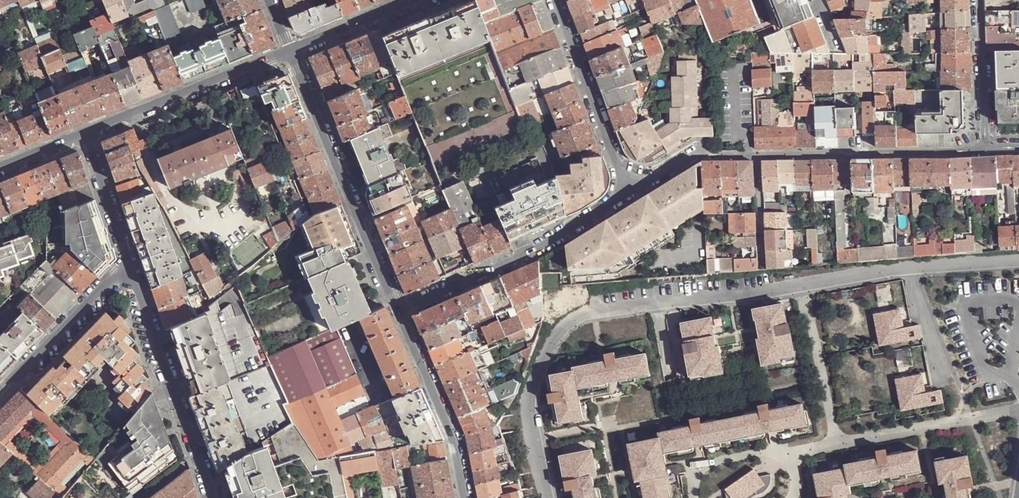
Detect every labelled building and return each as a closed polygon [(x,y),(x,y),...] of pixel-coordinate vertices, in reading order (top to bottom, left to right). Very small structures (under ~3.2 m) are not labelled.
[(40,1),(43,9),(55,4),(53,0),(43,0),(40,1)] [(103,2),(108,14),(112,23),(128,16),(121,0),(102,0),(103,2)] [(162,0),(146,0),(136,5),(134,2),(136,1),(135,0),(121,0),(128,16),(130,21),(134,20),(154,11),(165,7),(162,0)] [(206,7),(203,0),(186,0),(191,13),(206,7)] [(261,10),(258,2),(257,0),(238,0),(220,7),(226,21),(237,17),(238,19),(243,17),(261,10)] [(309,0),(289,0),(286,1),(289,9),(293,18),(313,9),(309,0)] [(339,0),(334,0),(331,1),(318,7),(313,9),(293,18),(295,23),(296,27),(307,32),(346,16),(339,0)] [(315,0),(309,0),(313,9),(318,7),(315,0)] [(346,16),(362,9),(358,0),(339,0),(346,16)] [(377,3),(376,0),(358,0),(362,9),(377,3)] [(475,1),(479,12),(496,5),(493,0),(474,0),(475,1)] [(496,5),(479,12),(487,34),(495,52),(552,29),(542,1),(541,0),(509,0),(496,5)] [(569,2),(575,18),(581,34),(596,28),(595,24),(599,22),(594,11),(590,0),(574,0),(569,2)] [(594,11),(610,4),(608,0),(590,0),(594,11)] [(670,0),(644,0),(646,6),(647,8),(652,19),(654,25),(677,15),(676,15),(670,0)] [(697,0),(670,0),(676,15),(680,13),(700,5),(697,0)] [(700,5),(707,24),(709,28),(710,30),(715,42),(760,24),(751,0),(697,0),(700,5)] [(760,24),(765,37),(766,37),(784,30),(794,26),(815,18),(808,0),(751,0),(760,24)] [(828,3),(831,11),(847,5),(845,1),(845,0),(835,0),(828,3)] [(856,11),(853,11),(852,19),(865,19),(870,2),(870,0),(857,0),(856,11)] [(942,12),(970,10),(969,0),(942,0),(942,12)] [(985,11),(1004,12),(1004,1),(1004,0),(985,0),(985,11)] [(479,12),(475,1),(460,7),(473,40),(487,34),(479,12)] [(881,1),(870,2),(865,19),(866,19),(882,18),(882,8),(881,1)] [(1017,8),(1017,1),(1004,1),(1004,12),(1012,12),(1017,12),(1017,8)] [(169,48),(184,42),(184,41),(169,5),(165,7),(154,11),(156,17),(158,22),(168,45),(169,48)] [(441,52),(473,40),(460,7),(459,5),(427,18),(441,52)] [(707,24),(700,5),(680,13),(684,24),(707,24)] [(220,7),(216,9),(222,23),(226,21),(220,7)] [(616,21),(610,7),(604,9),(610,23),(616,21)] [(882,8),(882,18),(891,17),(890,7),(888,7),(882,8)] [(652,19),(647,8),(642,10),(641,11),(642,15),(644,21),(652,19)] [(264,49),(275,44),(272,36),(268,27),(263,14),(261,10),(243,17),(245,22),(240,24),(252,54),(264,49)] [(970,28),(970,10),(942,12),(943,30),(970,28)] [(156,17),(154,11),(134,20),(136,26),(146,22),(156,17)] [(642,15),(641,11),(632,14),(629,16),(630,20),(642,15)] [(1013,26),(1012,12),(1004,12),(985,11),(986,26),(999,26),(1000,28),(1001,30),(1001,34),(1013,34),(1013,26)] [(96,36),(114,28),(112,23),(108,14),(90,21),(90,22),(92,27),(96,36)] [(926,31),(925,14),(920,14),(914,15),(910,15),(910,24),(911,32),(920,32),(926,31)] [(158,22),(156,17),(146,22),(148,26),(158,22)] [(242,58),(252,54),(240,24),(238,19),(237,17),(226,21),(222,23),(214,26),(219,38),(229,63),(242,58)] [(395,72),(441,52),(427,18),(426,18),(396,31),(397,34),(382,40),(390,58),(395,72)] [(815,18),(794,26),(802,47),(805,46),(806,49),(815,48),(825,44),(815,18)] [(868,35),(866,19),(865,19),(852,19),(837,20),(835,20),(842,37),(868,35)] [(610,23),(609,23),(613,33),(618,32),(620,31),(616,20),(616,21),(610,23)] [(86,30),(92,27),(90,22),(88,23),(84,25),(86,30)] [(613,33),(609,23),(600,26),(596,28),(581,34),(583,39),(585,45),(613,33)] [(720,55),(765,37),(760,24),(715,42),(720,55)] [(911,32),(910,24),(903,25),(904,33),(903,33),(903,40),(902,40),(902,46),(903,46),(903,53),(912,53),(912,45),(911,32)] [(794,26),(784,30),(794,53),(812,53),(829,53),(825,44),(815,48),(806,49),(805,46),(802,47),(794,26)] [(80,51),(99,43),(96,36),(92,27),(86,30),(80,33),(74,35),(80,50),(80,51)] [(121,46),(114,28),(96,36),(99,43),(103,54),(121,46)] [(970,28),(943,30),(943,53),(971,53),(970,28)] [(556,38),(552,29),(495,52),(502,71),(559,48),(556,38)] [(1014,43),(1013,34),(1001,34),(998,34),(998,30),(996,29),(986,29),(987,44),(1014,43)] [(378,30),(366,35),(378,63),(390,58),(382,40),(381,37),(378,30)] [(629,47),(622,30),(620,31),(618,32),(624,48),(629,47)] [(794,53),(784,30),(766,37),(772,52),(792,53),(794,53)] [(943,30),(927,31),(928,37),(928,39),(938,39),(938,53),(943,53),(943,30)] [(55,38),(52,31),(33,39),(36,45),(55,38)] [(397,34),(396,31),(381,37),(382,40),(397,34)] [(624,48),(618,32),(613,33),(585,45),(588,53),(591,61),(624,48)] [(378,63),(366,35),(345,43),(359,76),(379,67),(378,63)] [(869,45),(868,35),(842,37),(848,54),(850,54),(854,54),(860,54),(870,53),(869,45)] [(663,46),(659,36),(649,39),(644,41),(650,57),(665,51),(663,46)] [(766,37),(765,37),(720,55),(721,57),(724,60),(729,62),(752,61),(752,52),(771,53),(772,52),(766,37)] [(59,50),(55,38),(36,45),(41,57),(59,50)] [(207,72),(229,63),(219,38),(213,40),(199,46),(200,49),(194,51),(193,48),(173,57),(183,82),(207,72)] [(359,76),(345,43),(328,50),(343,85),(347,84),(355,80),(359,78),(359,76)] [(1018,51),(1018,43),(1014,43),(987,44),(987,51),(996,51),(1018,51)] [(36,45),(18,53),(25,71),(38,66),(43,64),(41,57),(36,45)] [(174,85),(183,82),(173,57),(169,48),(168,45),(147,53),(163,90),(174,85)] [(874,45),(869,45),(870,53),(875,53),(880,53),(880,46),(874,45)] [(111,74),(130,66),(128,61),(124,51),(121,46),(103,54),(111,74)] [(16,48),(0,55),(2,60),(18,53),(16,48)] [(137,58),(133,48),(124,51),(128,61),(137,58)] [(563,57),(559,48),(502,71),(509,90),(537,78),(566,67),(563,57)] [(630,64),(624,48),(591,61),(594,67),(598,77),(630,64)] [(47,73),(66,66),(65,64),(62,57),(59,50),(41,57),(43,64),(47,73)] [(80,51),(80,50),(62,57),(65,64),(83,57),(82,56),(80,51)] [(328,50),(308,58),(310,63),(316,76),(321,89),(323,93),(342,85),(342,86),(343,85),(328,50)] [(650,57),(649,57),(653,69),(659,67),(665,51),(650,57)] [(997,71),(1018,70),(1018,51),(996,51),(997,71)] [(771,64),(771,53),(752,52),(752,61),(753,62),(761,62),(761,64),(771,64)] [(772,52),(771,53),(771,64),(776,64),(777,67),(793,66),(792,53),(772,52)] [(153,94),(163,90),(147,53),(137,58),(128,61),(130,66),(143,98),(153,94)] [(698,53),(679,53),(679,61),(679,77),(673,77),(673,108),(671,108),(671,123),(670,123),(667,125),(663,119),(654,126),(650,119),(618,131),(626,149),(629,155),(632,158),(636,160),(640,162),(645,163),(651,162),(656,160),(695,137),(715,137),(714,118),(699,118),(698,53)] [(794,53),(792,53),(793,66),(793,72),(798,72),(810,72),(813,72),(812,53),(794,53)] [(876,72),(876,62),(875,53),(870,53),(860,54),(861,63),(854,63),(854,69),(855,91),(855,93),(876,90),(876,72)] [(887,64),(886,53),(880,53),(875,53),(876,62),(876,72),(887,72),(887,64)] [(972,71),(971,53),(943,53),(944,71),(972,71)] [(93,81),(97,79),(87,55),(82,56),(83,57),(86,66),(89,73),(90,76),(93,81)] [(86,66),(83,57),(65,64),(66,66),(68,71),(69,73),(82,68),(86,66)] [(390,58),(378,63),(379,67),(381,72),(384,78),(396,73),(395,72),(390,58)] [(43,64),(38,66),(41,73),(43,79),(49,77),(47,73),(43,64)] [(635,75),(630,64),(598,77),(601,87),(604,93),(632,83),(637,81),(635,75)] [(41,73),(38,66),(25,71),(28,78),(41,73)] [(127,104),(143,98),(130,66),(111,74),(125,105),(127,104)] [(571,78),(566,67),(537,78),(544,94),(573,83),(571,78)] [(653,69),(635,75),(637,81),(640,79),(657,73),(659,67),(653,69)] [(756,69),(753,69),(754,87),(772,87),(772,69),(756,69)] [(854,69),(835,71),(836,92),(855,91),(854,69)] [(998,89),(1018,89),(1018,70),(997,71),(998,89)] [(70,90),(75,88),(73,83),(69,73),(68,71),(64,73),(69,87),(70,90)] [(835,71),(813,72),(814,79),(814,87),(814,92),(814,93),(836,92),(835,71)] [(944,71),(943,71),(943,90),(964,90),(973,90),(972,71),(944,71)] [(896,83),(896,72),(887,72),(876,72),(876,90),(876,91),(887,91),(887,83),(896,83)] [(898,72),(896,72),(896,83),(896,90),(907,90),(907,72),(898,72)] [(293,86),(288,73),(257,86),(260,94),(264,103),(269,101),(272,100),(273,105),(275,109),(299,100),(293,86)] [(116,109),(125,105),(111,74),(97,79),(93,81),(106,113),(116,109)] [(75,88),(93,81),(90,76),(73,83),(75,88)] [(544,94),(537,78),(509,90),(515,106),(544,94)] [(637,81),(632,83),(638,99),(646,96),(640,79),(637,81)] [(355,80),(347,84),(349,88),(351,92),(357,90),(359,89),(355,80)] [(97,117),(106,113),(93,81),(75,88),(88,120),(97,117)] [(257,86),(256,83),(242,90),(244,95),(250,97),(250,98),(260,94),(257,86)] [(576,92),(573,83),(544,94),(551,112),(579,101),(576,92)] [(638,99),(632,83),(604,93),(608,104),(610,110),(632,102),(638,99)] [(372,91),(370,84),(363,87),(365,92),(365,94),(372,91)] [(325,98),(327,103),(346,95),(344,90),(342,86),(342,85),(323,93),(325,98)] [(53,86),(34,94),(37,101),(38,103),(56,96),(53,87),(53,86)] [(79,124),(88,120),(75,88),(70,90),(59,94),(56,96),(69,128),(79,124)] [(1000,123),(1018,123),(1018,89),(998,89),(1000,123)] [(359,95),(357,90),(351,92),(346,95),(327,103),(332,115),(336,126),(364,114),(367,112),(359,95)] [(405,96),(402,90),(396,92),(399,99),(405,96)] [(916,102),(915,90),(907,90),(896,90),(896,95),(896,98),(896,103),(908,102),(916,102)] [(965,123),(964,90),(943,90),(941,90),(942,99),(945,99),(945,115),(917,115),(917,122),(917,128),(917,133),(953,133),(952,129),(954,128),(955,129),(958,129),(961,128),(965,123)] [(814,93),(814,92),(801,92),(798,92),(794,92),(795,106),(795,112),(795,114),(806,114),(815,113),(815,112),(814,93)] [(515,106),(522,124),(530,121),(539,117),(551,112),(544,94),(515,106)] [(887,95),(876,95),(876,97),(876,101),(876,107),(886,107),(887,105),(887,95)] [(61,131),(69,128),(56,96),(38,103),(41,110),(51,135),(61,131)] [(412,112),(405,96),(399,99),(390,103),(397,119),(412,112)] [(778,113),(777,96),(758,97),(759,128),(779,127),(778,113)] [(302,106),(299,100),(275,109),(272,111),(277,122),(279,128),(306,117),(302,106)] [(38,103),(37,101),(29,104),(32,113),(41,110),(38,103)] [(583,110),(579,101),(551,112),(558,130),(586,118),(583,110)] [(871,101),(865,101),(865,136),(877,135),(877,111),(876,107),(876,101),(871,101)] [(637,117),(632,102),(610,110),(614,120),(618,130),(637,123),(638,118),(637,117)] [(916,102),(908,102),(908,112),(912,113),(916,112),(916,102)] [(47,137),(51,135),(41,110),(32,113),(33,115),(17,121),(27,145),(33,143),(47,137)] [(856,110),(836,111),(837,136),(857,136),(856,112),(856,110)] [(19,148),(9,125),(5,115),(4,111),(0,113),(0,144),(4,154),(13,151),(19,148)] [(817,137),(837,136),(836,111),(815,112),(815,113),(816,130),(817,137)] [(896,111),(877,111),(877,135),(877,147),(897,146),(897,129),(897,123),(896,111)] [(795,114),(795,112),(790,113),(778,113),(779,127),(796,126),(795,114)] [(815,113),(806,114),(807,123),(807,130),(816,130),(815,113)] [(371,130),(364,114),(336,126),(340,135),(343,142),(349,139),(371,130)] [(308,123),(306,117),(279,128),(286,145),(313,134),(310,127),(308,123)] [(541,122),(539,117),(530,121),(532,126),(541,122)] [(591,131),(586,118),(558,130),(551,132),(561,157),(566,155),(575,151),(596,143),(591,131)] [(27,145),(17,121),(9,125),(19,148),(23,147),(27,145)] [(219,134),(231,129),(230,125),(227,126),(220,123),(217,129),(219,134)] [(388,123),(386,123),(371,130),(349,139),(370,186),(401,172),(408,169),(403,156),(393,160),(384,139),(394,135),(388,123)] [(796,130),(796,126),(779,127),(759,128),(755,128),(756,139),(755,140),(756,149),(796,148),(796,130)] [(917,128),(897,129),(897,146),(917,146),(917,133),(917,128)] [(134,129),(124,133),(132,155),(134,154),(137,153),(133,144),(138,142),(138,141),(134,129)] [(243,156),(231,129),(219,134),(158,160),(169,187),(243,156)] [(817,137),(816,130),(807,130),(799,130),(796,130),(796,148),(817,148),(817,137)] [(114,137),(101,142),(114,181),(138,173),(132,155),(124,133),(114,137)] [(293,162),(320,151),(317,144),(316,140),(313,134),(286,145),(293,162)] [(146,149),(142,140),(138,141),(138,142),(133,144),(137,153),(138,152),(146,149)] [(598,149),(596,143),(575,151),(577,157),(600,155),(598,149)] [(69,155),(61,158),(72,188),(88,181),(78,151),(69,155)] [(323,158),(320,151),(293,162),(296,169),(300,179),(327,169),(323,158)] [(134,154),(137,161),(142,172),(145,177),(153,190),(158,188),(141,159),(138,152),(137,153),(134,154)] [(500,205),(493,208),(499,220),(509,242),(556,221),(564,215),(579,208),(600,195),(602,193),(605,190),(607,186),(608,179),(607,174),(601,155),(581,158),(582,162),(569,164),(570,173),(556,175),(556,177),(548,180),(536,185),(535,186),(533,183),(511,193),(514,199),(500,205)] [(1014,156),(996,157),(997,174),(1008,174),(1014,174),(1014,156)] [(490,180),(500,205),(514,199),(511,193),(533,183),(535,186),(536,185),(531,174),(542,169),(537,157),(530,160),(531,162),(490,180)] [(996,157),(971,158),(972,188),(998,187),(997,181),(997,174),(996,157)] [(52,162),(46,165),(57,194),(72,188),(61,158),(52,162)] [(972,188),(971,158),(951,159),(952,185),(952,189),(966,188),(972,188)] [(875,192),(873,159),(853,160),(854,183),(854,187),(854,190),(855,192),(875,192)] [(893,159),(873,159),(875,192),(895,192),(895,191),(895,185),(895,182),(893,159)] [(911,159),(893,159),(895,182),(898,182),(912,182),(911,159)] [(933,186),(931,159),(911,159),(912,182),(913,187),(933,186)] [(952,185),(951,159),(931,159),(933,186),(952,185)] [(813,160),(795,161),(797,182),(797,185),(799,185),(811,185),(814,185),(813,160)] [(834,183),(833,160),(813,160),(814,185),(814,187),(814,189),(835,189),(834,183)] [(854,183),(853,160),(833,160),(834,183),(846,183),(854,183)] [(274,179),(267,161),(248,168),(255,186),(274,179)] [(753,161),(738,162),(739,187),(740,193),(740,196),(755,195),(753,161)] [(779,182),(778,161),(763,161),(764,191),(779,191),(779,186),(779,182)] [(795,161),(778,161),(779,182),(782,182),(788,182),(797,182),(795,161)] [(721,162),(703,163),(705,195),(722,195),(722,194),(722,187),(721,162)] [(738,162),(721,162),(722,187),(739,187),(738,162)] [(702,163),(567,246),(571,270),(632,265),(635,263),(630,255),(705,209),(704,188),(699,188),(698,168),(702,165),(702,163)] [(38,168),(30,171),(42,200),(57,194),(46,165),(38,168)] [(330,176),(327,169),(300,179),(299,179),(301,183),(307,196),(334,186),(330,176)] [(531,174),(536,185),(548,180),(542,169),(531,174)] [(21,174),(15,177),(27,206),(42,200),(30,171),(21,174)] [(145,177),(142,172),(138,173),(114,181),(116,186),(137,179),(145,177)] [(370,208),(373,215),(397,204),(412,198),(401,172),(370,186),(368,186),(373,198),(370,200),(373,207),(370,208)] [(0,183),(0,187),(11,213),(27,206),(15,177),(7,180),(0,183)] [(145,177),(137,179),(143,195),(154,191),(153,190),(145,177)] [(143,195),(137,179),(116,186),(122,203),(124,202),(143,195)] [(94,199),(88,181),(72,188),(79,204),(93,199),(94,199)] [(478,217),(463,181),(443,190),(447,199),(451,209),(458,225),(459,226),(478,217)] [(912,182),(898,182),(898,184),(895,185),(895,191),(913,191),(913,187),(912,182)] [(846,190),(846,183),(834,183),(835,189),(835,200),(838,248),(846,247),(844,191),(846,190)] [(1015,186),(1015,185),(1008,186),(1009,215),(1016,214),(1016,194),(1015,186)] [(339,198),(334,186),(307,196),(314,214),(341,203),(339,198)] [(11,213),(0,187),(0,217),(11,213)] [(79,204),(72,188),(57,194),(61,204),(64,210),(79,204)] [(158,188),(153,190),(154,191),(157,196),(162,193),(158,188)] [(835,200),(835,189),(814,189),(814,190),(815,201),(835,200)] [(182,277),(183,276),(190,273),(196,271),(191,260),(185,248),(157,196),(154,191),(143,195),(124,202),(127,210),(125,211),(127,218),(129,217),(137,240),(136,241),(138,248),(139,248),(147,270),(146,271),(148,278),(150,277),(154,288),(182,277)] [(263,191),(258,193),(275,233),(275,234),(280,232),(277,224),(263,191)] [(61,204),(42,212),(43,215),(47,213),(46,244),(61,245),(69,244),(70,249),(97,275),(114,257),(94,199),(93,199),(79,204),(64,210),(61,204)] [(451,209),(447,199),(440,202),(442,206),(435,209),(438,214),(451,209)] [(723,214),(722,201),(705,201),(706,215),(716,214),(723,214)] [(312,275),(345,260),(340,248),(343,247),(354,242),(347,227),(351,226),(346,216),(341,203),(314,214),(309,217),(305,221),(316,248),(312,250),(303,254),(312,275)] [(415,203),(408,207),(416,224),(423,221),(415,203)] [(780,208),(780,204),(765,204),(766,213),(781,213),(780,208)] [(309,217),(304,205),(289,216),(290,219),(294,229),(301,224),(305,221),(309,217)] [(408,207),(407,205),(374,219),(380,232),(382,239),(416,224),(408,207)] [(438,214),(423,221),(428,235),(429,237),(458,225),(451,209),(438,214)] [(15,223),(12,217),(11,213),(0,217),(0,229),(15,223)] [(757,233),(756,213),(741,214),(736,214),(736,234),(747,233),(757,233)] [(766,213),(767,231),(788,230),(787,213),(781,213),(766,213)] [(474,263),(495,254),(483,227),(478,217),(459,226),(467,246),(474,263)] [(290,219),(277,224),(280,232),(275,234),(279,242),(294,229),(290,219)] [(499,220),(483,227),(495,254),(511,247),(509,242),(499,220)] [(305,221),(301,224),(312,250),(316,248),(305,221)] [(423,221),(416,224),(422,238),(428,235),(423,221)] [(422,240),(422,238),(416,224),(382,239),(386,247),(389,255),(422,240)] [(458,225),(429,237),(439,258),(446,255),(460,249),(467,246),(459,226),(458,225)] [(1018,245),(1017,229),(1003,230),(1003,227),(1000,227),(1000,246),(1006,246),(1018,245)] [(789,249),(788,230),(767,231),(768,250),(789,249)] [(269,251),(279,242),(275,234),(275,233),(264,237),(269,251)] [(7,277),(6,274),(22,269),(21,265),(21,263),(31,259),(29,256),(36,253),(33,245),(36,244),(33,236),(0,247),(0,280),(7,277)] [(757,246),(757,237),(747,237),(734,237),(735,248),(748,247),(754,247),(757,246)] [(917,239),(915,239),(916,246),(916,247),(936,246),(936,240),(943,240),(943,246),(944,246),(943,239),(930,240),(930,244),(918,245),(917,239)] [(971,244),(956,245),(956,247),(969,246),(969,249),(976,249),(975,239),(970,239),(971,244)] [(432,261),(422,240),(389,255),(393,265),(398,276),(432,261)] [(70,249),(69,244),(61,245),(46,244),(46,259),(53,266),(70,249)] [(898,249),(898,245),(879,247),(880,261),(898,259),(898,249)] [(943,246),(936,247),(936,256),(956,255),(956,247),(956,245),(944,246),(943,246)] [(936,246),(916,247),(916,258),(936,256),(936,247),(936,246)] [(969,249),(969,246),(956,247),(956,255),(969,254),(969,249)] [(880,261),(879,247),(858,249),(858,253),(858,262),(880,261)] [(916,258),(916,247),(898,249),(898,259),(916,258)] [(794,248),(789,249),(768,250),(769,269),(795,268),(794,248)] [(79,293),(97,275),(70,249),(53,266),(52,267),(54,269),(79,293)] [(460,249),(446,255),(450,264),(464,258),(460,249)] [(225,287),(219,276),(217,277),(204,253),(191,260),(196,271),(203,284),(206,290),(210,298),(225,287)] [(858,262),(858,253),(839,255),(839,264),(858,262)] [(303,254),(299,256),(307,277),(312,275),(303,254)] [(735,260),(736,272),(759,270),(758,258),(753,259),(735,260)] [(53,266),(46,259),(37,268),(47,277),(54,269),(52,267),(53,266)] [(368,312),(345,260),(312,275),(307,277),(313,289),(330,329),(336,326),(339,325),(359,316),(368,312)] [(735,260),(708,263),(708,274),(719,273),(724,273),(736,272),(735,260)] [(439,279),(432,261),(398,276),(402,285),(405,294),(439,279)] [(542,289),(539,261),(520,270),(533,298),(543,293),(542,290),(542,289)] [(79,293),(54,269),(47,277),(37,268),(8,297),(17,305),(29,293),(55,317),(79,293)] [(533,298),(520,270),(514,273),(503,278),(515,306),(525,301),(533,298)] [(159,309),(189,297),(182,277),(154,288),(152,289),(159,309)] [(515,306),(503,278),(496,280),(483,286),(496,314),(515,306)] [(304,340),(320,333),(302,294),(297,282),(246,305),(269,356),(304,340)] [(230,380),(272,364),(269,356),(246,305),(238,287),(237,285),(209,308),(211,311),(207,312),(230,380)] [(496,314),(483,286),(475,290),(460,296),(467,315),(471,325),(476,323),(496,314)] [(313,289),(302,294),(320,333),(330,329),(313,289)] [(55,317),(29,293),(17,305),(24,312),(43,330),(55,317)] [(545,317),(543,293),(533,298),(525,301),(535,324),(544,321),(545,317)] [(467,315),(460,296),(445,303),(415,316),(419,323),(423,334),(451,322),(449,317),(456,315),(458,319),(467,315)] [(24,312),(17,305),(8,297),(7,299),(0,306),(0,338),(24,312)] [(159,309),(166,329),(170,328),(197,317),(189,297),(159,309)] [(535,324),(525,301),(515,306),(519,316),(525,329),(535,324)] [(784,304),(754,310),(756,320),(758,320),(762,338),(758,339),(763,365),(782,362),(781,359),(796,356),(790,324),(788,324),(784,304)] [(376,357),(402,345),(389,315),(387,312),(384,305),(368,312),(359,316),(376,357)] [(519,316),(515,306),(496,314),(499,321),(500,324),(519,316)] [(1,363),(7,368),(43,330),(24,312),(0,338),(0,364),(1,363)] [(197,317),(170,328),(182,362),(189,359),(192,367),(184,369),(193,394),(219,385),(230,380),(207,312),(197,317)] [(881,332),(878,333),(880,346),(895,343),(895,341),(897,340),(898,343),(908,341),(907,336),(912,334),(913,340),(922,338),(920,325),(904,328),(902,314),(888,317),(887,312),(877,314),(881,332)] [(134,414),(152,393),(143,384),(146,380),(141,374),(145,371),(134,361),(138,356),(130,348),(135,343),(127,335),(131,331),(123,323),(125,321),(119,316),(113,322),(105,314),(63,357),(65,360),(55,370),(52,368),(27,395),(36,404),(49,416),(52,413),(49,411),(100,357),(103,360),(115,370),(120,375),(118,377),(112,383),(115,387),(122,393),(120,396),(117,399),(120,401),(130,410),(134,414)] [(525,329),(519,316),(500,324),(506,337),(508,336),(525,329)] [(713,318),(682,323),(686,344),(685,344),(691,376),(705,373),(706,376),(725,373),(719,346),(716,347),(713,329),(715,329),(713,318)] [(463,336),(455,320),(451,322),(423,334),(428,344),(430,350),(457,339),(463,336)] [(500,324),(499,321),(483,328),(487,337),(490,344),(506,337),(500,324)] [(325,387),(356,373),(336,326),(330,329),(320,333),(304,340),(325,387)] [(487,337),(483,328),(479,329),(475,331),(477,334),(479,340),(487,337)] [(528,337),(525,329),(508,336),(511,343),(520,339),(520,340),(528,337)] [(477,334),(475,331),(473,331),(463,336),(457,339),(464,354),(469,352),(479,348),(476,341),(471,343),(468,338),(477,334)] [(464,354),(457,339),(430,350),(435,359),(437,366),(464,354)] [(302,397),(325,387),(304,340),(269,356),(272,364),(289,402),(302,397)] [(394,397),(419,386),(417,381),(412,367),(402,345),(376,357),(394,397)] [(485,346),(480,348),(488,366),(493,364),(485,346)] [(528,360),(534,347),(529,349),(522,352),(528,360)] [(488,366),(480,348),(479,348),(469,352),(477,371),(482,369),(488,366)] [(896,351),(897,368),(914,366),(912,350),(896,351)] [(477,371),(469,352),(464,354),(437,366),(442,377),(445,384),(475,372),(477,371)] [(521,353),(507,359),(509,365),(523,359),(521,353)] [(576,371),(554,376),(556,385),(549,386),(551,393),(549,393),(551,403),(553,403),(557,423),(583,418),(580,400),(578,401),(575,389),(594,386),(595,389),(607,387),(608,386),(609,385),(608,382),(621,380),(621,382),(622,383),(624,384),(636,381),(636,378),(650,375),(646,355),(632,357),(631,355),(616,357),(615,353),(606,354),(607,359),(589,363),(590,365),(576,368),(576,371)] [(49,411),(52,413),(103,360),(100,357),(49,411)] [(189,359),(182,362),(184,369),(192,367),(189,359)] [(485,396),(475,372),(445,384),(453,402),(460,417),(484,407),(489,405),(485,396)] [(325,387),(334,408),(365,393),(356,373),(325,387)] [(554,376),(548,377),(549,386),(556,385),(554,376)] [(909,377),(899,379),(903,397),(900,398),(902,411),(917,408),(917,406),(919,405),(920,408),(928,406),(927,401),(934,399),(935,405),(944,403),(942,390),(926,393),(924,379),(910,382),(909,377)] [(245,453),(255,447),(230,380),(219,385),(237,432),(239,432),(244,446),(242,447),(245,453)] [(518,393),(521,385),(517,383),(494,392),(495,395),(493,396),(492,393),(485,396),(489,405),(501,400),(518,393)] [(209,447),(218,470),(228,464),(245,453),(242,447),(244,446),(239,432),(237,432),(219,385),(193,394),(190,396),(209,447)] [(443,439),(419,386),(394,397),(400,411),(398,412),(401,419),(399,420),(405,433),(408,432),(413,444),(428,442),(443,439)] [(122,393),(115,387),(113,389),(120,396),(122,393)] [(328,454),(351,444),(341,423),(334,408),(325,387),(302,397),(311,417),(328,454)] [(0,442),(29,412),(36,404),(27,395),(23,391),(21,389),(0,411),(0,442)] [(144,404),(152,394),(152,393),(134,414),(122,427),(137,441),(109,473),(124,488),(137,478),(139,481),(143,484),(159,473),(157,470),(166,464),(164,459),(173,453),(169,440),(164,443),(161,437),(166,432),(155,400),(147,409),(144,404)] [(514,400),(518,393),(501,400),(502,401),(508,398),(510,402),(507,406),(509,408),(514,400)] [(155,400),(152,394),(144,404),(147,409),(155,400)] [(302,422),(311,417),(302,397),(289,402),(290,403),(292,408),(295,416),(298,414),(302,422)] [(400,411),(394,397),(375,405),(356,413),(356,414),(347,418),(347,420),(341,423),(351,444),(355,454),(375,450),(375,451),(392,448),(413,444),(408,432),(405,433),(399,420),(401,419),(398,412),(400,411)] [(130,410),(120,401),(118,404),(127,413),(130,410)] [(66,448),(74,440),(61,428),(49,416),(36,404),(29,412),(33,416),(62,443),(65,447),(66,448)] [(667,489),(670,489),(668,477),(665,478),(662,466),(665,465),(663,457),(678,454),(678,452),(684,451),(685,453),(693,451),(693,449),(704,446),(705,448),(713,446),(712,444),(719,443),(719,445),(749,438),(749,436),(755,435),(756,436),(764,435),(763,433),(775,430),(775,432),(783,430),(783,428),(789,427),(790,429),(805,425),(800,404),(786,407),(785,405),(767,409),(766,404),(757,406),(758,411),(743,414),(743,417),(715,423),(714,421),(699,424),(698,420),(689,422),(690,426),(672,430),(672,433),(658,436),(660,444),(645,447),(644,445),(628,449),(635,481),(640,480),(644,497),(669,497),(667,489)] [(465,427),(468,434),(493,428),(494,427),(492,424),(485,408),(484,407),(460,417),(465,427)] [(292,408),(289,409),(292,415),(294,421),(296,424),(297,425),(302,422),(298,414),(295,416),(292,408)] [(33,416),(29,412),(0,442),(4,446),(7,442),(33,416)] [(340,456),(355,454),(351,444),(328,454),(311,417),(302,422),(297,425),(321,459),(340,455),(340,456)] [(273,435),(282,459),(274,461),(269,445),(245,453),(228,464),(231,470),(241,497),(349,497),(344,474),(340,456),(340,455),(321,459),(297,425),(296,424),(294,421),(273,435)] [(498,446),(493,428),(468,434),(470,445),(471,453),(494,447),(496,446),(498,446)] [(431,458),(446,456),(446,453),(443,439),(428,442),(431,455),(431,458)] [(52,491),(87,453),(75,441),(74,440),(66,448),(65,447),(45,469),(46,471),(39,478),(39,479),(52,491)] [(12,454),(4,446),(0,442),(0,467),(12,454)] [(34,474),(37,470),(7,442),(4,446),(12,454),(34,474)] [(45,469),(65,447),(62,443),(37,470),(34,474),(39,478),(46,471),(45,469)] [(507,449),(505,444),(502,445),(498,446),(500,454),(507,452),(506,449),(507,449)] [(495,450),(494,447),(471,453),(473,459),(473,462),(475,470),(498,464),(499,464),(495,450)] [(394,483),(399,482),(399,481),(397,471),(397,467),(392,448),(375,451),(378,466),(382,486),(394,483)] [(356,471),(378,466),(375,451),(375,450),(355,454),(340,456),(344,474),(356,471)] [(820,497),(847,497),(846,495),(851,494),(850,486),(865,483),(865,481),(872,480),(872,482),(880,481),(880,479),(892,477),(892,479),(900,478),(900,475),(907,474),(907,476),(922,474),(919,452),(904,455),(904,452),(888,455),(887,450),(878,452),(879,456),(861,460),(861,462),(846,465),(847,469),(830,472),(831,474),(816,477),(820,497)] [(562,459),(568,490),(572,489),(573,497),(599,497),(596,487),(594,487),(592,476),(597,475),(593,451),(576,454),(577,457),(562,459)] [(159,473),(176,461),(173,453),(164,459),(166,464),(157,470),(159,473)] [(968,488),(973,487),(970,469),(965,470),(963,458),(935,463),(939,484),(946,483),(948,494),(946,494),(947,497),(970,497),(968,488)] [(449,470),(447,460),(412,465),(413,471),(416,485),(451,479),(449,470)] [(502,477),(498,464),(475,470),(476,475),(476,478),(477,483),(499,478),(502,477)] [(757,495),(758,495),(760,494),(764,492),(766,490),(768,488),(769,487),(769,486),(771,483),(771,480),(771,477),(771,474),(761,476),(759,474),(756,469),(755,470),(727,489),(726,489),(728,493),(726,493),(727,497),(747,497),(756,492),(757,495)] [(231,470),(227,472),(237,497),(241,497),(231,470)] [(191,471),(174,483),(174,482),(172,483),(173,484),(162,492),(161,492),(160,493),(161,493),(154,497),(180,497),(196,486),(191,471)] [(356,471),(344,474),(349,497),(354,497),(350,479),(357,478),(356,471)] [(416,485),(413,471),(408,472),(410,487),(416,485)] [(84,476),(82,474),(69,489),(72,492),(84,476)] [(96,493),(99,492),(86,478),(84,480),(96,493)] [(124,488),(126,490),(139,481),(137,478),(124,488)] [(499,478),(477,483),(479,494),(480,497),(489,497),(498,496),(502,494),(501,489),(500,480),(499,478)] [(56,495),(52,491),(39,479),(34,484),(27,492),(34,497),(60,497),(56,495)] [(451,479),(416,485),(419,497),(455,497),(453,487),(451,479)] [(27,492),(34,484),(33,483),(25,491),(27,492)] [(394,483),(382,486),(385,497),(397,497),(394,483)] [(520,489),(519,484),(501,489),(502,494),(505,494),(520,489)] [(196,486),(180,497),(198,497),(196,486)] [(68,491),(63,487),(56,495),(60,497),(62,497),(63,497),(68,491)] [(520,489),(505,494),(506,497),(522,497),(520,489)]
